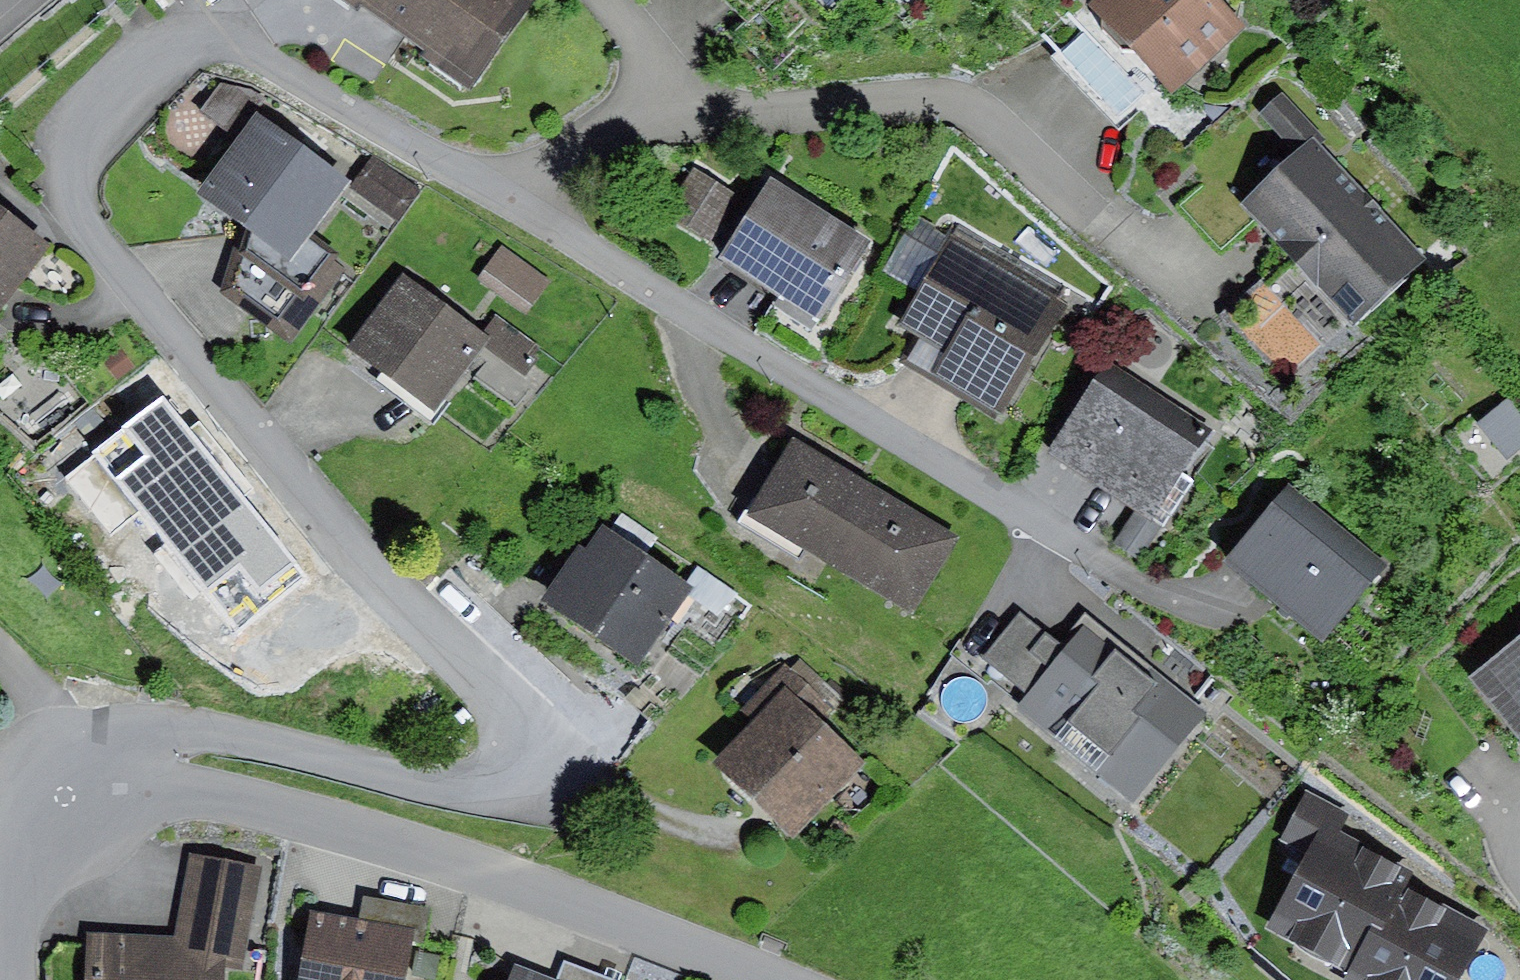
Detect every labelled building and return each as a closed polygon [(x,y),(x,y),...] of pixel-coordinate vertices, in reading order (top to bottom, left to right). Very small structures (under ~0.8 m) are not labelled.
[(472,87),(534,0),(349,0),(472,87)] [(1090,2),(1101,14),(1104,17),(1103,28),(1123,49),(1132,48),(1172,93),(1245,28),(1220,0),(1093,0),(1090,2)] [(221,84),(201,110),(238,140),(258,113),(270,98),(252,88),(221,84)] [(1328,140),(1283,90),(1258,113),(1269,123),(1297,155),(1243,203),(1259,221),(1355,325),(1427,260),(1323,145),(1328,140)] [(238,140),(199,193),(243,225),(222,293),(291,343),(344,270),(333,261),(337,255),(309,234),(348,180),(258,113),(238,140)] [(422,188),(374,157),(353,189),(401,220),(422,188)] [(741,197),(696,167),(665,212),(710,243),(741,197)] [(873,240),(771,176),(720,258),(822,322),(873,240)] [(53,244),(0,204),(0,314),(53,244)] [(918,291),(949,239),(917,219),(885,271),(918,291)] [(1066,306),(951,237),(949,239),(918,291),(899,324),(944,351),(928,378),(998,419),(1066,306)] [(503,246),(478,280),(525,314),(550,280),(503,246)] [(482,332),(404,274),(351,346),(436,409),(482,347),(489,337),(482,332)] [(495,315),(482,332),(489,337),(482,347),(525,377),(538,359),(533,355),(539,346),(495,315)] [(120,348),(104,360),(117,378),(134,366),(120,348)] [(1212,429),(1107,361),(1047,452),(1136,510),(1152,521),(1212,429)] [(1477,423),(1507,459),(1519,447),(1519,410),(1509,397),(1477,423)] [(214,452),(165,403),(82,486),(186,590),(258,519),(203,464),(214,452)] [(794,437),(747,513),(913,614),(960,538),(794,437)] [(1388,563),(1291,483),(1227,560),(1323,641),(1388,563)] [(1152,521),(1136,510),(1114,543),(1140,561),(1163,528),(1152,521)] [(586,549),(578,544),(539,601),(640,669),(689,598),(696,587),(688,581),(603,524),(586,549)] [(698,566),(688,581),(696,587),(689,598),(721,620),(739,594),(698,566)] [(1212,713),(1087,612),(1061,644),(1021,611),(984,656),(1028,692),(1014,709),(1136,807),(1212,713)] [(1474,676),(1519,733),(1519,638),(1474,676)] [(749,720),(712,758),(793,837),(864,764),(820,721),(832,708),(784,662),(738,709),(749,720)] [(1347,975),(1399,883),(1407,869),(1338,832),(1347,814),(1306,792),(1280,840),(1305,854),(1264,930),(1347,975)] [(88,933),(85,979),(226,979),(227,955),(246,958),(264,872),(189,853),(175,938),(88,933)] [(1347,975),(1345,979),(1461,979),(1488,932),(1399,883),(1347,975)] [(311,910),(299,979),(406,979),(413,941),(424,943),(430,909),(364,897),(360,919),(311,910)] [(440,955),(417,950),(412,975),(435,979),(440,955)] [(515,963),(509,979),(620,979),(564,959),(557,978),(515,963)]
